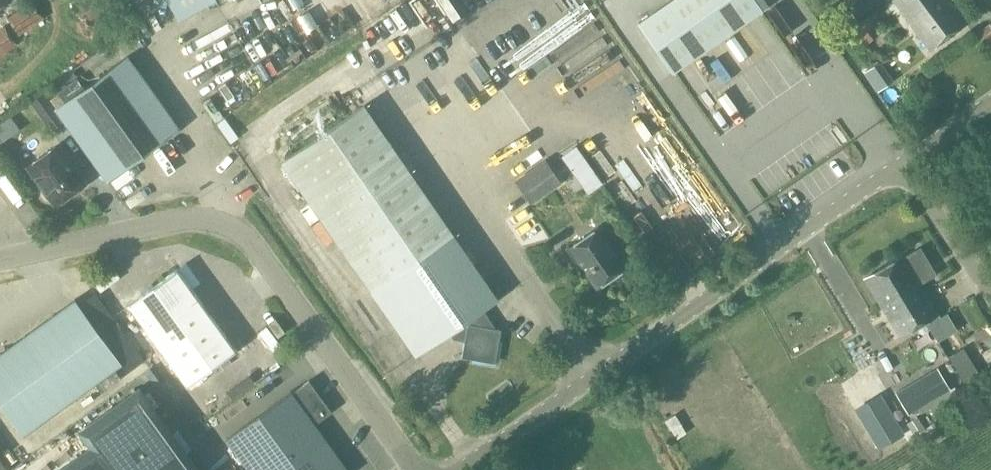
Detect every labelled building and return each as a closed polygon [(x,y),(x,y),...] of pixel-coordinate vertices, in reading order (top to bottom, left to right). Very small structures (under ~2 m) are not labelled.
[(112,8),(107,0),(78,0),(90,21),(112,8)] [(179,22),(217,1),(217,0),(167,0),(179,22)] [(587,0),(549,0),(515,23),(561,89),(620,48),(587,0)] [(638,24),(672,73),(762,11),(754,0),(673,0),(638,24)] [(967,24),(949,0),(893,0),(931,51),(967,24)] [(35,1),(7,19),(18,36),(46,18),(35,1)] [(869,18),(854,26),(868,49),(882,41),(869,18)] [(972,36),(983,47),(990,42),(990,31),(987,26),(972,36)] [(14,44),(4,30),(0,33),(0,54),(14,44)] [(137,49),(65,101),(117,174),(190,122),(137,49)] [(31,104),(52,132),(65,122),(44,94),(31,104)] [(487,316),(482,310),(497,299),(364,105),(281,163),(415,356),(450,332),(454,339),(465,341),(462,357),(495,364),(501,330),(485,327),(487,316)] [(85,184),(57,145),(28,166),(43,187),(42,191),(48,198),(51,199),(56,205),(85,184)] [(600,184),(574,146),(562,154),(589,192),(600,184)] [(562,184),(546,160),(516,181),(532,204),(562,184)] [(597,286),(624,268),(598,230),(569,250),(578,263),(581,262),(597,286)] [(897,303),(923,288),(903,256),(865,279),(882,306),(894,299),(897,303)] [(188,386),(236,350),(178,270),(129,305),(188,386)] [(894,299),(882,306),(900,337),(926,321),(929,325),(941,318),(923,288),(897,303),(894,299)] [(0,354),(0,404),(23,436),(122,364),(128,372),(144,360),(95,292),(79,304),(75,300),(0,354)] [(967,349),(976,363),(990,354),(990,334),(967,349)] [(964,349),(949,358),(970,392),(985,384),(964,349)] [(909,415),(950,391),(937,369),(896,393),(909,415)] [(332,413),(309,381),(292,393),(291,392),(226,439),(249,469),(348,469),(315,425),(332,413)] [(139,394),(84,434),(95,449),(66,469),(195,469),(139,394)] [(880,395),(856,410),(879,448),(903,434),(880,395)] [(855,413),(848,418),(852,426),(860,421),(855,413)] [(908,423),(916,435),(925,429),(917,417),(908,423)] [(34,450),(27,440),(13,449),(21,460),(34,450)]
